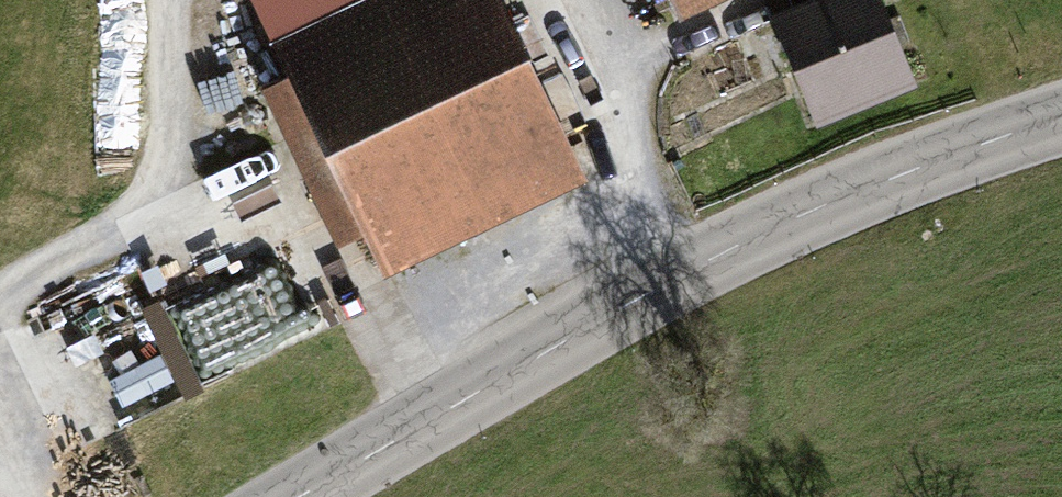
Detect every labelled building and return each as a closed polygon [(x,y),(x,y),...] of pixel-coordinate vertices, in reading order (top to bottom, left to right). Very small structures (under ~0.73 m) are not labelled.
[(288,83),(261,96),(337,254),(363,241),(384,285),(588,188),(498,0),(249,0),(288,83)] [(680,25),(735,0),(668,0),(680,25)] [(771,25),(818,136),(920,94),(880,0),(815,0),(817,6),(771,25)]
